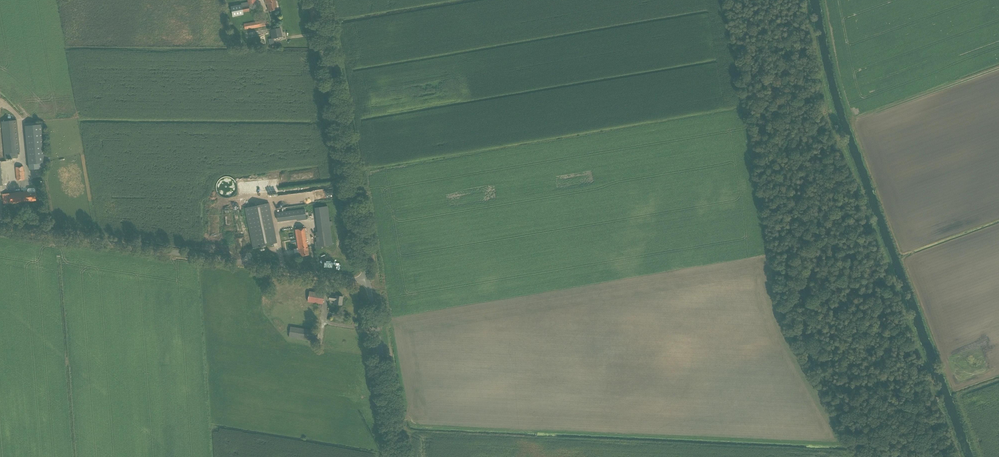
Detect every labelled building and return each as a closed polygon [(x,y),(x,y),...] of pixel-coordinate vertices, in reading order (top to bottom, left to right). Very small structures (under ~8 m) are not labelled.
[(230,6),(232,16),(243,14),(243,12),(250,11),(248,4),(256,3),(256,0),(247,0),(248,4),(241,5),(241,4),(230,6)] [(268,11),(277,10),(275,0),(265,0),(266,5),(267,4),(268,11)] [(244,24),(245,30),(251,28),(251,29),(268,26),(267,19),(244,24)] [(275,29),(270,30),(271,39),(274,38),(277,38),(282,37),(280,28),(275,29)] [(1,122),(4,153),(17,152),(20,152),(17,120),(1,122)] [(24,126),(29,170),(42,169),(41,163),(47,162),(43,124),(42,124),(42,121),(24,123),(24,126)] [(16,167),(17,181),(25,180),(23,166),(16,167)] [(3,194),(4,204),(36,200),(35,193),(28,193),(28,192),(3,194)] [(269,203),(244,208),(252,247),(277,243),(269,203)] [(315,242),(315,247),(332,245),(330,225),(332,225),(332,221),(329,222),(327,206),(314,208),(318,232),(315,232),(317,241),(315,242)] [(296,221),(306,219),(305,209),(276,213),(277,222),(296,220),(296,221)] [(301,253),(301,256),(308,255),(304,228),(295,230),(299,253),(301,253)] [(331,269),(340,269),(341,259),(331,259),(331,269)] [(307,301),(322,304),(324,294),(309,291),(307,301)] [(334,304),(341,305),(343,297),(335,296),(329,295),(329,300),(335,300),(334,304)] [(289,337),(316,341),(318,331),(290,327),(289,337)]
